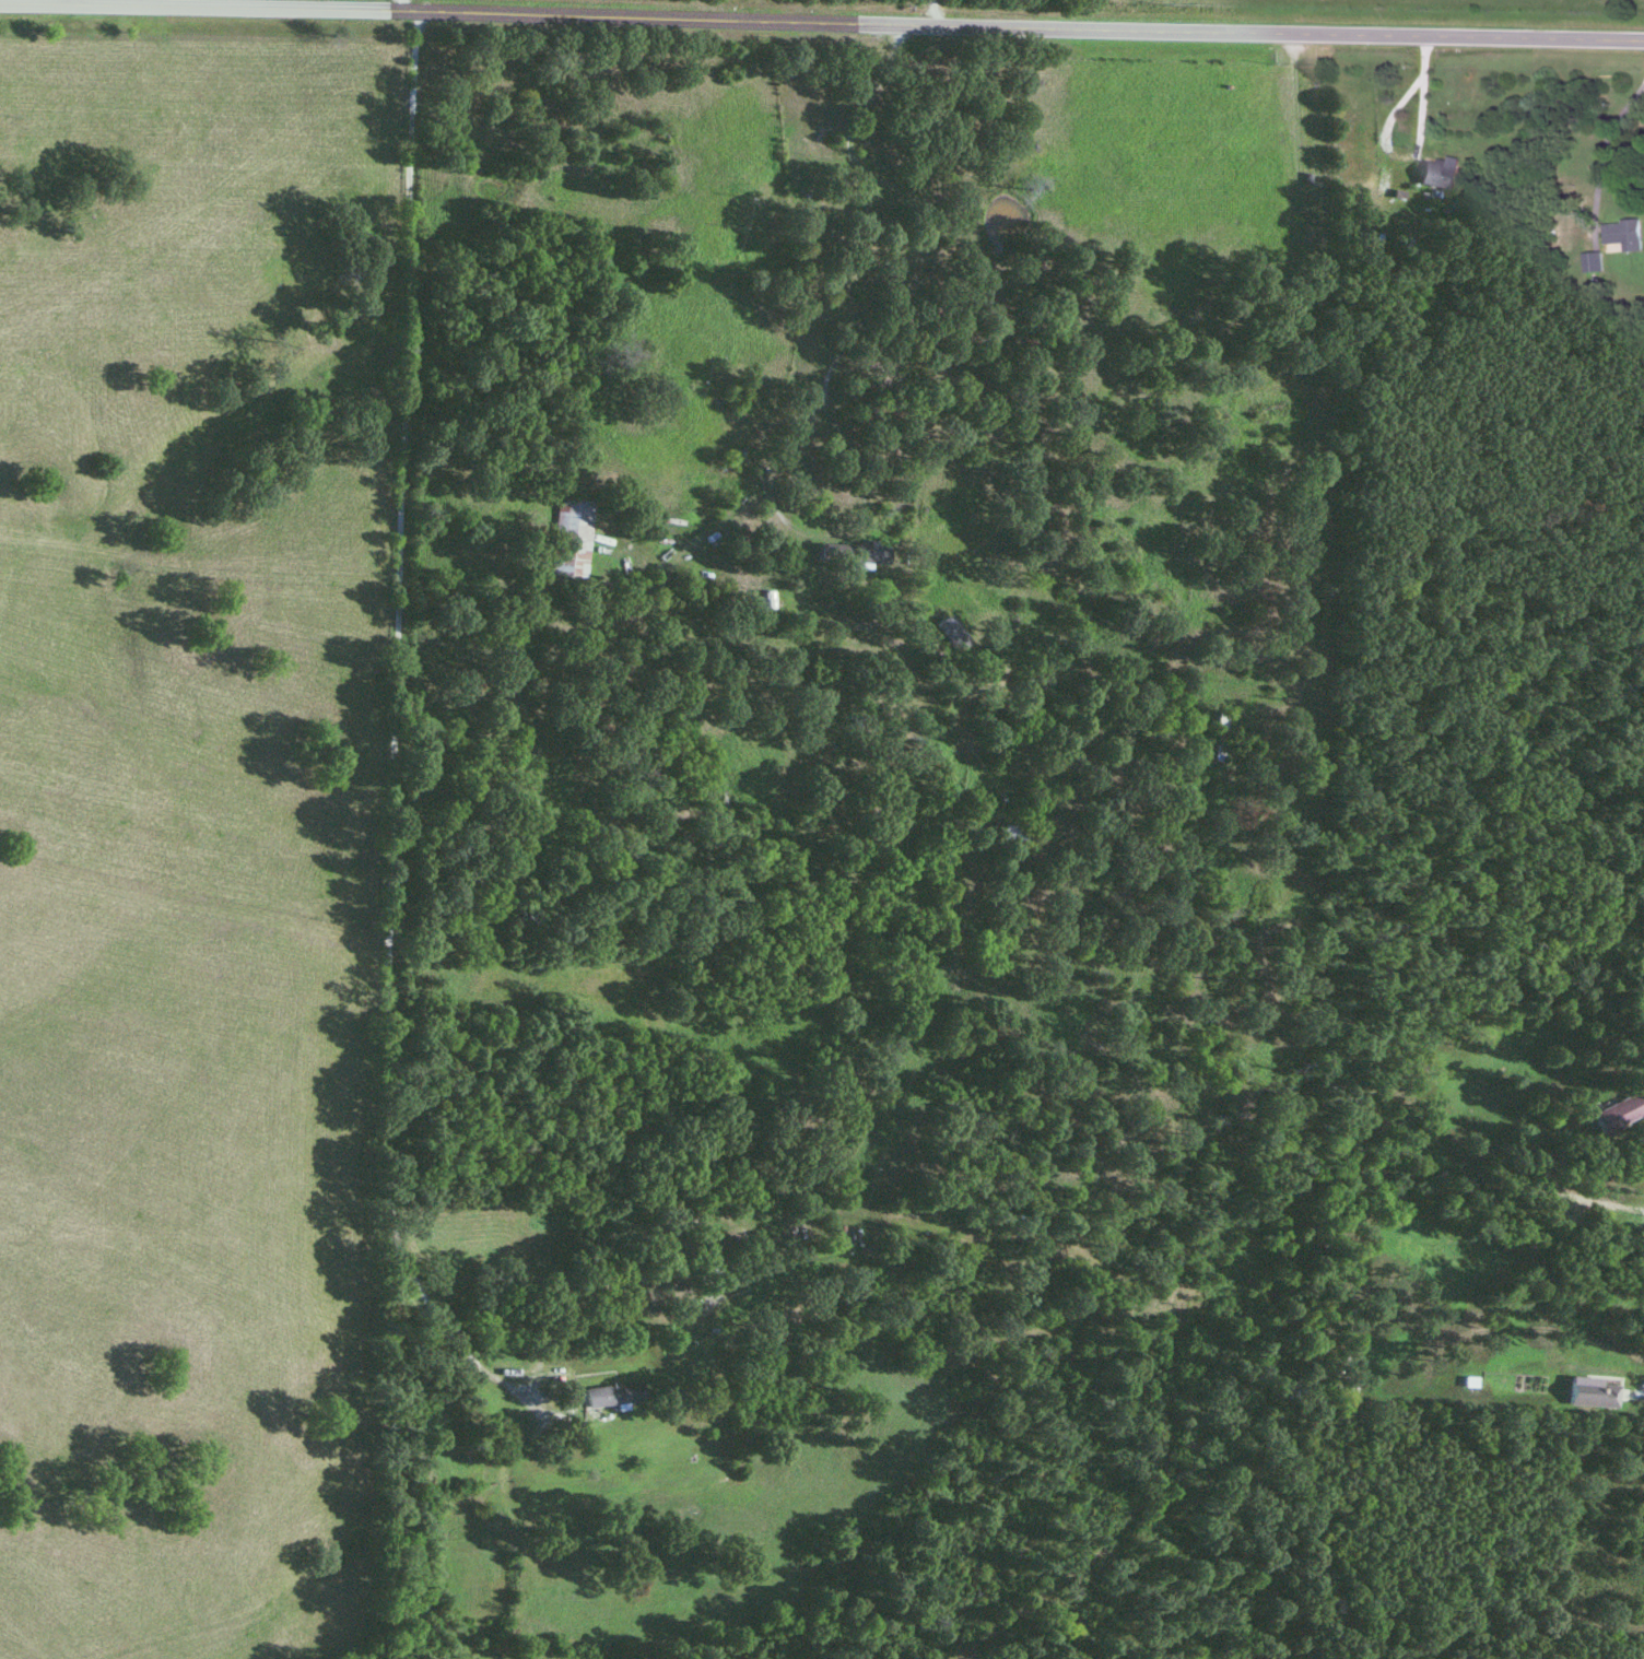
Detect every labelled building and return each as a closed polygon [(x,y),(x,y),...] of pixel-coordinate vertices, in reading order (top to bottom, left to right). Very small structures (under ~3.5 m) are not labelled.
[(1420,156),(1413,183),(1448,193),(1455,166),(1420,156)] [(1637,252),(1637,222),(1599,222),(1599,252),(1637,252)] [(1598,254),(1581,254),(1581,273),(1598,273),(1598,254)] [(550,578),(583,579),(585,501),(552,500),(550,578)] [(881,546),(815,544),(814,564),(881,566),(881,546)] [(957,648),(955,618),(937,620),(939,649),(957,648)] [(1227,714),(1217,714),(1217,731),(1227,731),(1227,714)] [(1018,826),(996,826),(996,848),(1018,848),(1018,826)] [(1580,1113),(1588,1134),(1643,1113),(1643,1089),(1580,1113)] [(579,1409),(638,1402),(635,1383),(576,1390),(579,1409)]
